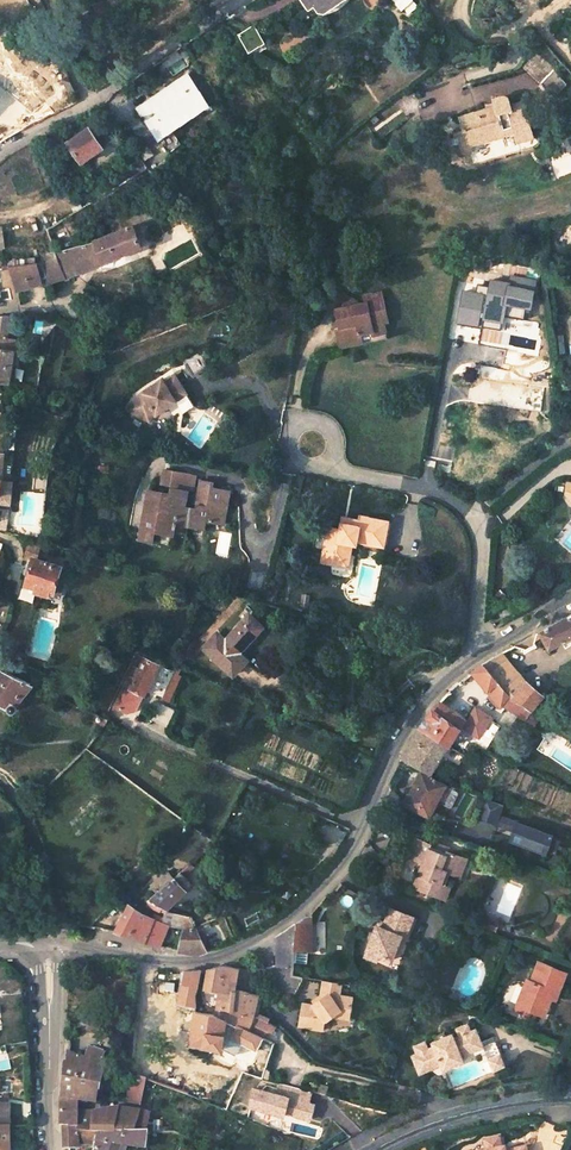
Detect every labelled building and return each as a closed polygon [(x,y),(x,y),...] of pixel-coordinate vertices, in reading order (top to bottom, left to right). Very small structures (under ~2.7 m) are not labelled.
[(307,8),(313,4),(316,9),(323,11),(329,7),(330,4),(328,2),(331,0),(302,0),(307,8)] [(417,6),(411,0),(391,0),(400,11),(402,9),(408,14),(417,6)] [(266,46),(255,29),(240,39),(251,56),(266,46)] [(522,68),(541,86),(557,70),(538,52),(522,68)] [(136,106),(156,135),(206,102),(186,73),(136,106)] [(62,78),(68,92),(75,88),(68,75),(62,78)] [(458,120),(466,148),(512,135),(515,143),(533,138),(522,103),(510,106),(508,101),(503,99),(491,102),(493,111),(458,120)] [(2,119),(4,122),(0,124),(0,140),(24,128),(16,112),(2,119)] [(67,141),(81,161),(101,146),(88,126),(67,141)] [(146,207),(115,219),(117,224),(119,229),(132,224),(133,226),(158,217),(155,206),(146,207)] [(9,265),(17,289),(44,280),(45,283),(65,277),(65,275),(126,252),(140,246),(133,226),(132,224),(119,229),(117,224),(115,219),(106,222),(108,227),(110,232),(95,238),(54,250),(56,256),(29,262),(9,264),(9,265)] [(504,282),(502,292),(528,296),(529,286),(504,282)] [(482,302),(478,323),(487,325),(488,320),(498,321),(518,325),(520,312),(525,313),(528,296),(502,292),(501,297),(494,296),(495,288),(484,286),(482,302)] [(328,332),(331,346),(354,342),(353,338),(365,335),(366,340),(379,337),(377,326),(381,326),(374,296),(359,300),(360,306),(347,309),(345,300),(330,292),(328,294),(320,307),(329,313),(332,326),(333,331),(328,332)] [(452,327),(471,331),(476,301),(457,297),(452,327)] [(477,331),(478,323),(482,302),(476,301),(471,331),(477,331)] [(8,382),(15,338),(7,337),(10,314),(0,315),(0,381),(8,382)] [(488,320),(487,325),(487,328),(497,329),(498,321),(488,320)] [(354,342),(331,346),(333,352),(355,347),(354,342)] [(174,401),(182,413),(193,406),(173,375),(164,382),(158,386),(155,382),(140,392),(141,393),(134,399),(130,408),(138,413),(136,415),(145,421),(152,410),(154,413),(174,401)] [(152,410),(145,421),(147,423),(152,417),(154,413),(152,410)] [(162,482),(177,485),(179,476),(180,470),(164,467),(162,482)] [(179,476),(177,485),(176,489),(186,491),(196,493),(199,479),(179,476)] [(149,531),(169,535),(170,529),(174,530),(175,523),(182,524),(181,526),(191,528),(193,519),(204,521),(222,524),(229,490),(210,487),(211,481),(199,479),(196,493),(195,500),(194,508),(183,506),(186,491),(176,489),(172,488),(171,493),(145,488),(138,529),(149,531)] [(320,561),(346,566),(351,543),(355,544),(356,540),(382,545),(387,519),(359,514),(358,518),(347,516),(346,523),(340,521),(338,527),(327,525),(320,561)] [(193,519),(191,528),(202,530),(204,521),(193,519)] [(149,531),(138,529),(136,540),(147,542),(149,531)] [(47,594),(48,590),(52,592),(61,565),(29,556),(24,574),(28,575),(25,583),(36,586),(34,590),(47,594)] [(511,613),(505,604),(494,611),(499,620),(511,613)] [(545,650),(570,634),(570,614),(561,620),(535,634),(545,650)] [(251,616),(228,642),(220,635),(206,650),(236,677),(249,662),(241,654),(264,629),(251,616)] [(528,713),(546,696),(526,681),(501,654),(479,665),(467,674),(497,708),(498,706),(521,723),(528,713)] [(135,689),(133,693),(127,690),(123,691),(116,707),(128,713),(137,709),(142,697),(139,696),(141,692),(145,694),(158,664),(140,656),(132,674),(132,673),(126,685),(135,689)] [(0,673),(0,701),(7,704),(7,705),(7,707),(7,709),(8,710),(10,711),(11,711),(13,710),(15,709),(16,707),(15,706),(15,704),(14,704),(32,684),(2,670),(0,673)] [(440,699),(435,704),(448,712),(451,707),(440,699)] [(161,702),(154,719),(168,726),(176,708),(161,702)] [(409,743),(400,758),(427,774),(444,747),(445,748),(461,721),(448,712),(435,704),(430,710),(416,730),(409,743)] [(417,774),(409,789),(413,792),(422,777),(417,774)] [(409,789),(400,804),(424,817),(432,802),(447,811),(456,795),(422,777),(413,792),(409,789)] [(502,806),(486,800),(478,816),(496,823),(495,826),(506,830),(510,821),(498,817),(502,806)] [(516,824),(510,821),(506,830),(513,833),(516,824)] [(509,842),(546,855),(547,853),(552,839),(553,837),(516,824),(513,833),(509,842)] [(445,852),(443,856),(426,849),(428,845),(412,839),(405,857),(420,863),(409,888),(437,899),(447,874),(451,875),(459,857),(445,852)] [(547,853),(555,856),(560,842),(552,839),(547,853)] [(459,857),(451,875),(458,878),(465,859),(459,857)] [(171,879),(146,901),(164,910),(184,892),(171,879)] [(138,913),(127,905),(119,934),(140,941),(157,947),(168,925),(138,915),(138,913)] [(365,953),(390,962),(398,937),(403,938),(410,917),(387,909),(382,923),(380,931),(373,928),(371,936),(365,953)] [(173,912),(168,925),(182,929),(194,928),(189,915),(173,912)] [(483,930),(486,921),(478,918),(475,927),(483,930)] [(275,966),(288,966),(288,957),(290,958),(290,953),(308,954),(308,952),(308,927),(308,926),(307,919),(303,919),(300,919),(274,936),(275,966)] [(373,928),(380,931),(382,923),(376,921),(373,928)] [(486,921),(483,930),(491,933),(494,925),(486,921)] [(194,928),(182,929),(175,951),(198,954),(205,952),(194,928)] [(530,1021),(532,1014),(542,1018),(548,999),(545,998),(548,991),(555,993),(562,974),(534,963),(526,983),(522,981),(509,1013),(530,1021)] [(205,971),(202,990),(216,991),(213,1016),(193,1013),(190,1032),(187,1031),(185,1044),(216,1049),(219,1035),(218,1035),(221,1019),(228,1022),(230,1014),(234,1015),(236,1011),(250,1016),(253,997),(232,990),(235,969),(225,968),(220,967),(210,968),(205,971)] [(232,990),(253,997),(257,972),(254,971),(235,969),(232,990)] [(184,972),(178,1004),(193,1006),(192,994),(198,971),(191,971),(184,972)] [(295,1019),(308,1022),(307,1027),(318,1029),(319,1021),(327,1016),(336,1010),(345,1012),(348,998),(335,996),(337,984),(319,981),(316,1000),(308,1005),(299,1003),(295,1019)] [(545,998),(548,999),(552,1000),(555,993),(548,991),(545,998)] [(344,1019),(345,1012),(336,1010),(327,1016),(344,1019)] [(232,1024),(246,1031),(250,1016),(236,1011),(234,1015),(230,1014),(228,1022),(232,1024)] [(226,1038),(254,1052),(261,1038),(246,1031),(232,1024),(226,1038)] [(462,1057),(460,1052),(482,1042),(476,1029),(471,1032),(468,1024),(456,1029),(459,1036),(454,1038),(452,1034),(446,1037),(437,1041),(431,1043),(433,1047),(428,1050),(425,1043),(414,1048),(416,1055),(411,1057),(417,1071),(439,1061),(441,1067),(443,1071),(464,1062),(462,1057)] [(482,1042),(460,1052),(462,1057),(484,1047),(482,1042)] [(483,1048),(493,1072),(506,1067),(495,1043),(483,1048)] [(70,1099),(95,1102),(102,1066),(65,1053),(65,1064),(63,1063),(58,1097),(70,1099)] [(439,1061),(417,1071),(420,1076),(441,1067),(439,1061)] [(156,1072),(152,1084),(190,1097),(214,1108),(218,1095),(176,1080),(177,1075),(165,1070),(163,1075),(156,1072)] [(127,1102),(138,1105),(143,1080),(131,1076),(127,1102)] [(7,1128),(6,1103),(1,1103),(0,1081),(0,1149),(8,1149),(7,1128)] [(242,1107),(307,1121),(312,1101),(307,1100),(310,1090),(278,1083),(276,1092),(247,1085),(242,1107)] [(61,1100),(60,1109),(69,1111),(70,1099),(58,1097),(61,1100)] [(118,1145),(143,1148),(145,1131),(147,1114),(117,1109),(92,1113),(78,1113),(69,1111),(60,1109),(59,1111),(59,1126),(62,1126),(63,1146),(75,1148),(76,1143),(93,1144),(93,1149),(116,1149),(118,1145)] [(501,1148),(498,1149),(495,1138),(482,1141),(484,1149),(503,1149),(501,1148)]
